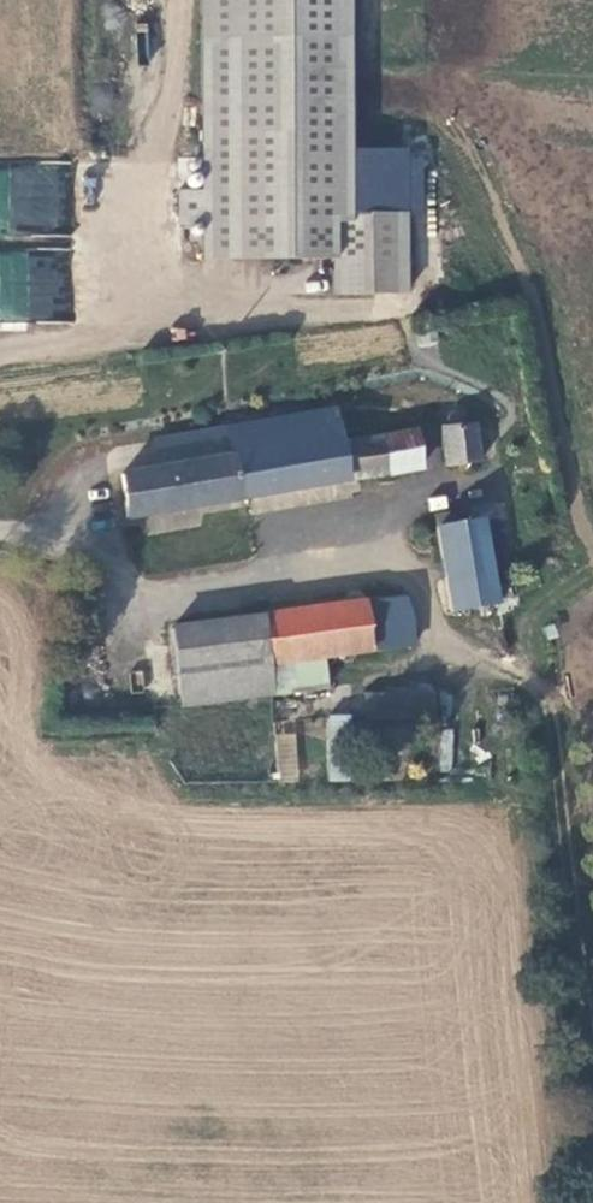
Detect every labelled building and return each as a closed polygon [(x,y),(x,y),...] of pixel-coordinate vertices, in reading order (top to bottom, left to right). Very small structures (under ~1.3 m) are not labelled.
[(347,257),(347,212),(347,145),(346,0),(200,0),(201,258),(335,257),(347,257)] [(409,291),(409,212),(409,145),(347,145),(347,212),(347,257),(335,257),(336,291),(348,291),(409,291)] [(66,323),(67,253),(0,252),(0,321),(66,323)] [(431,471),(482,463),(476,427),(451,429),(451,420),(444,415),(434,416),(430,424),(430,432),(425,432),(431,471)] [(406,475),(401,436),(327,448),(320,417),(208,439),(213,465),(103,484),(110,527),(406,475)] [(440,618),(482,609),(466,523),(422,533),(440,618)] [(247,627),(253,673),(352,660),(346,614),(247,627)] [(154,639),(161,693),(256,697),(253,673),(247,627),(154,639)] [(257,703),(256,697),(161,693),(164,714),(257,703)] [(412,713),(329,712),(328,780),(357,781),(358,754),(411,755),(412,713)] [(438,730),(438,770),(452,770),(452,730),(438,730)] [(276,733),(276,780),(298,780),(298,733),(276,733)]
